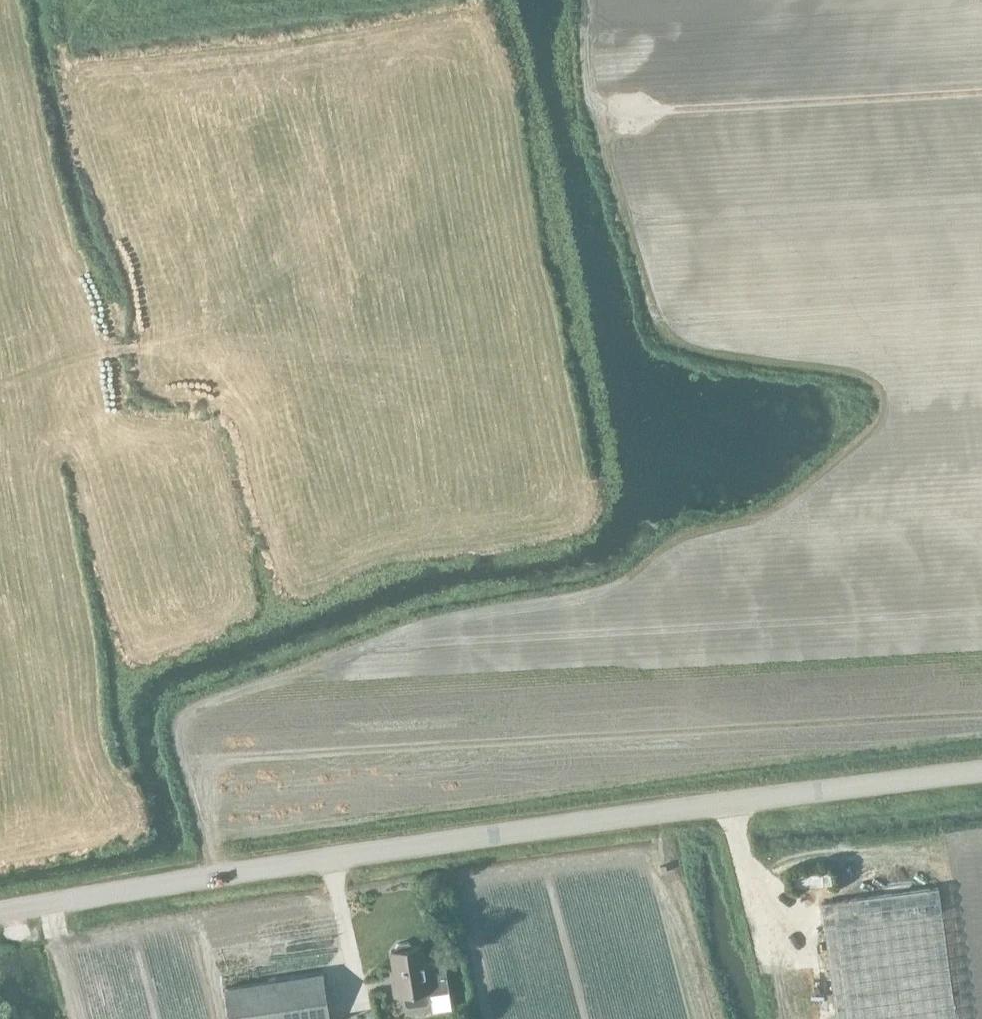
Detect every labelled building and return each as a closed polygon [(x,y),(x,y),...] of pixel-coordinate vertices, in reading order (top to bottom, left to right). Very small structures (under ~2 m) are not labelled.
[(830,871),(790,875),(792,887),(832,883),(830,871)] [(836,1018),(956,1018),(940,888),(821,903),(836,1018)] [(393,977),(396,995),(404,994),(406,1003),(410,1006),(426,1003),(429,1000),(428,995),(448,991),(443,960),(423,963),(421,946),(412,948),(411,945),(407,942),(398,943),(395,947),(396,950),(391,951),(395,977),(393,977)] [(224,988),(228,1018),(330,1018),(323,973),(224,988)]
